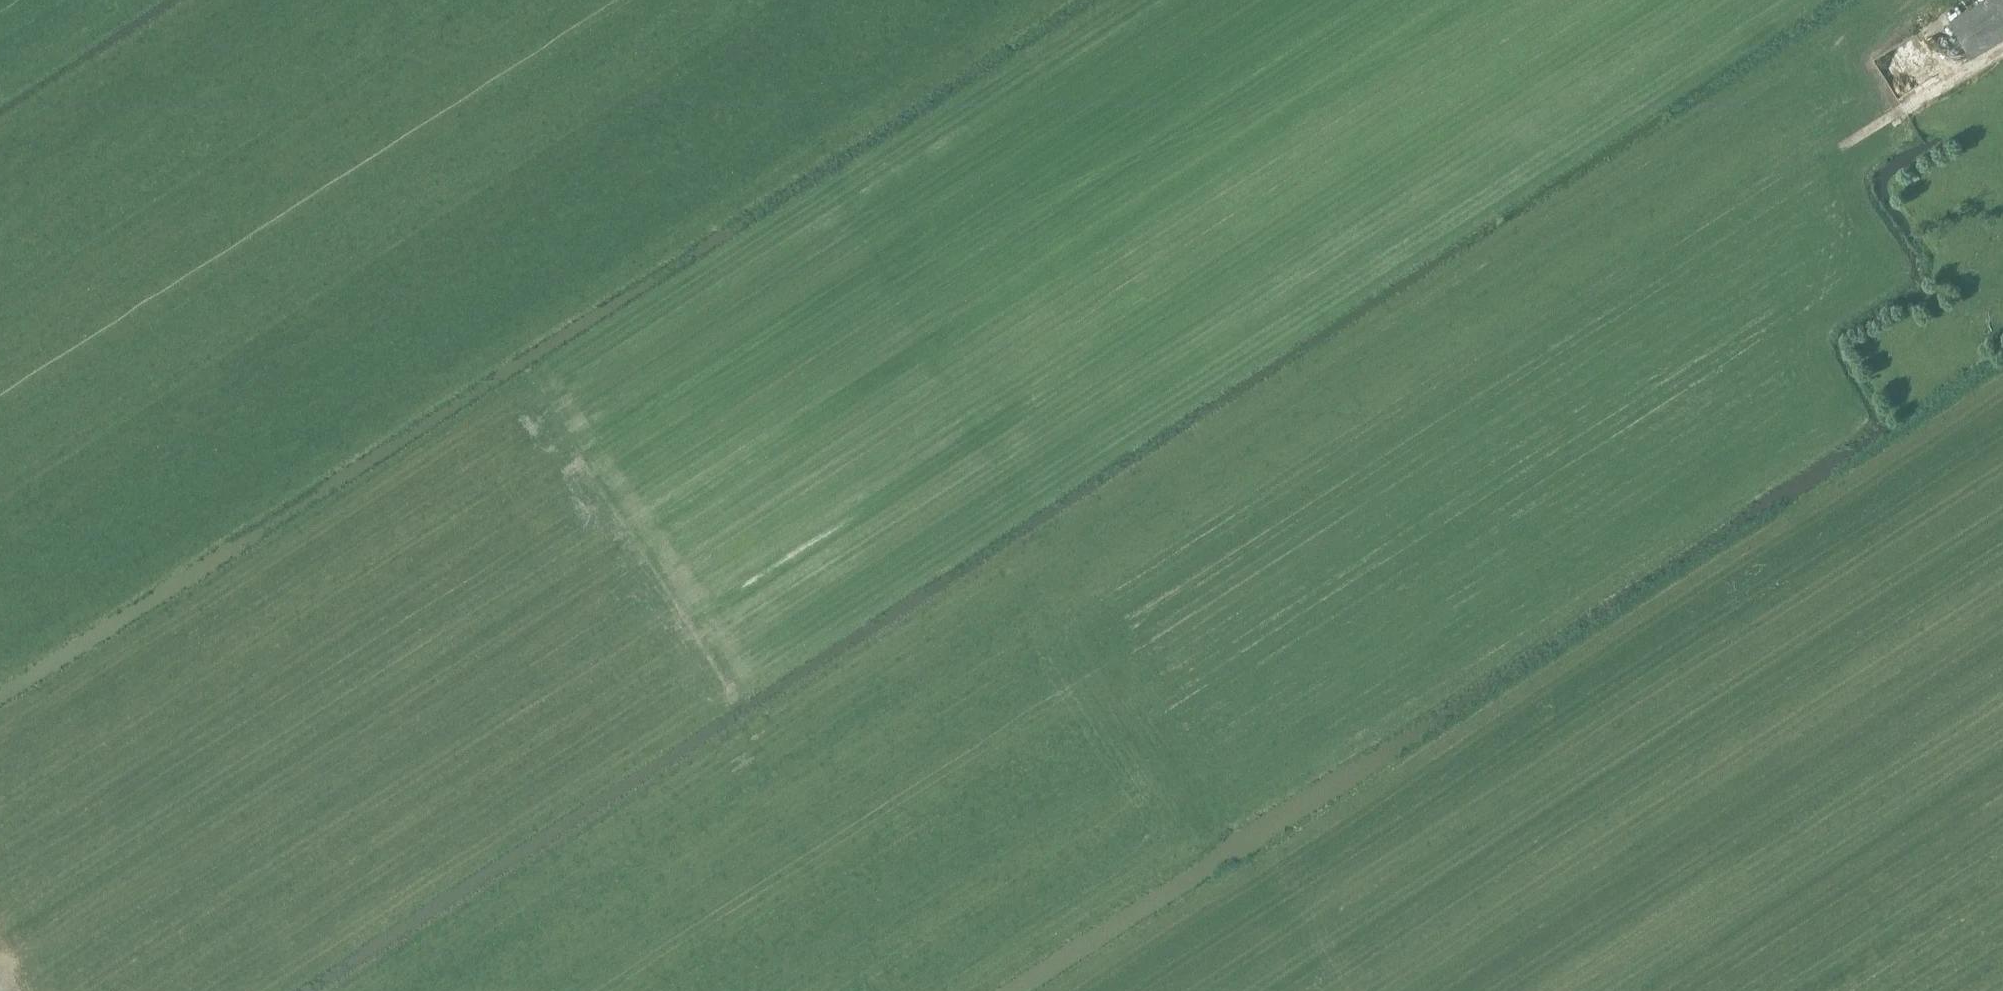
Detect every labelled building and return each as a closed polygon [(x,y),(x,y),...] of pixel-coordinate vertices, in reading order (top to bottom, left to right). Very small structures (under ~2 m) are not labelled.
[(1978,5),(1949,23),(1971,59),(2002,39),(2002,0),(1975,0),(1978,5)]
